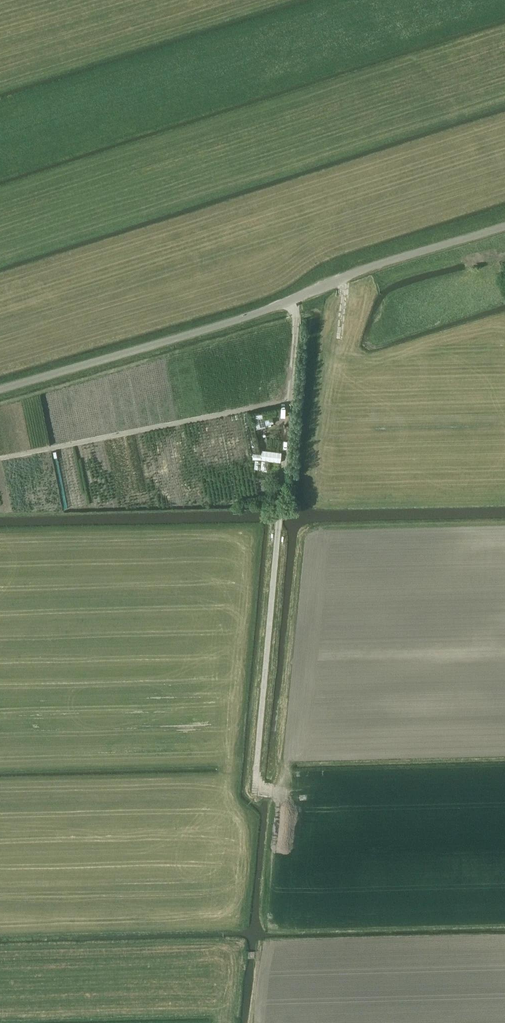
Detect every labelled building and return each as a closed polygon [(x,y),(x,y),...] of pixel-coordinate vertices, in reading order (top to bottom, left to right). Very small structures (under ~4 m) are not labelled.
[(262,413),(252,415),(256,429),(266,427),(262,413)]
